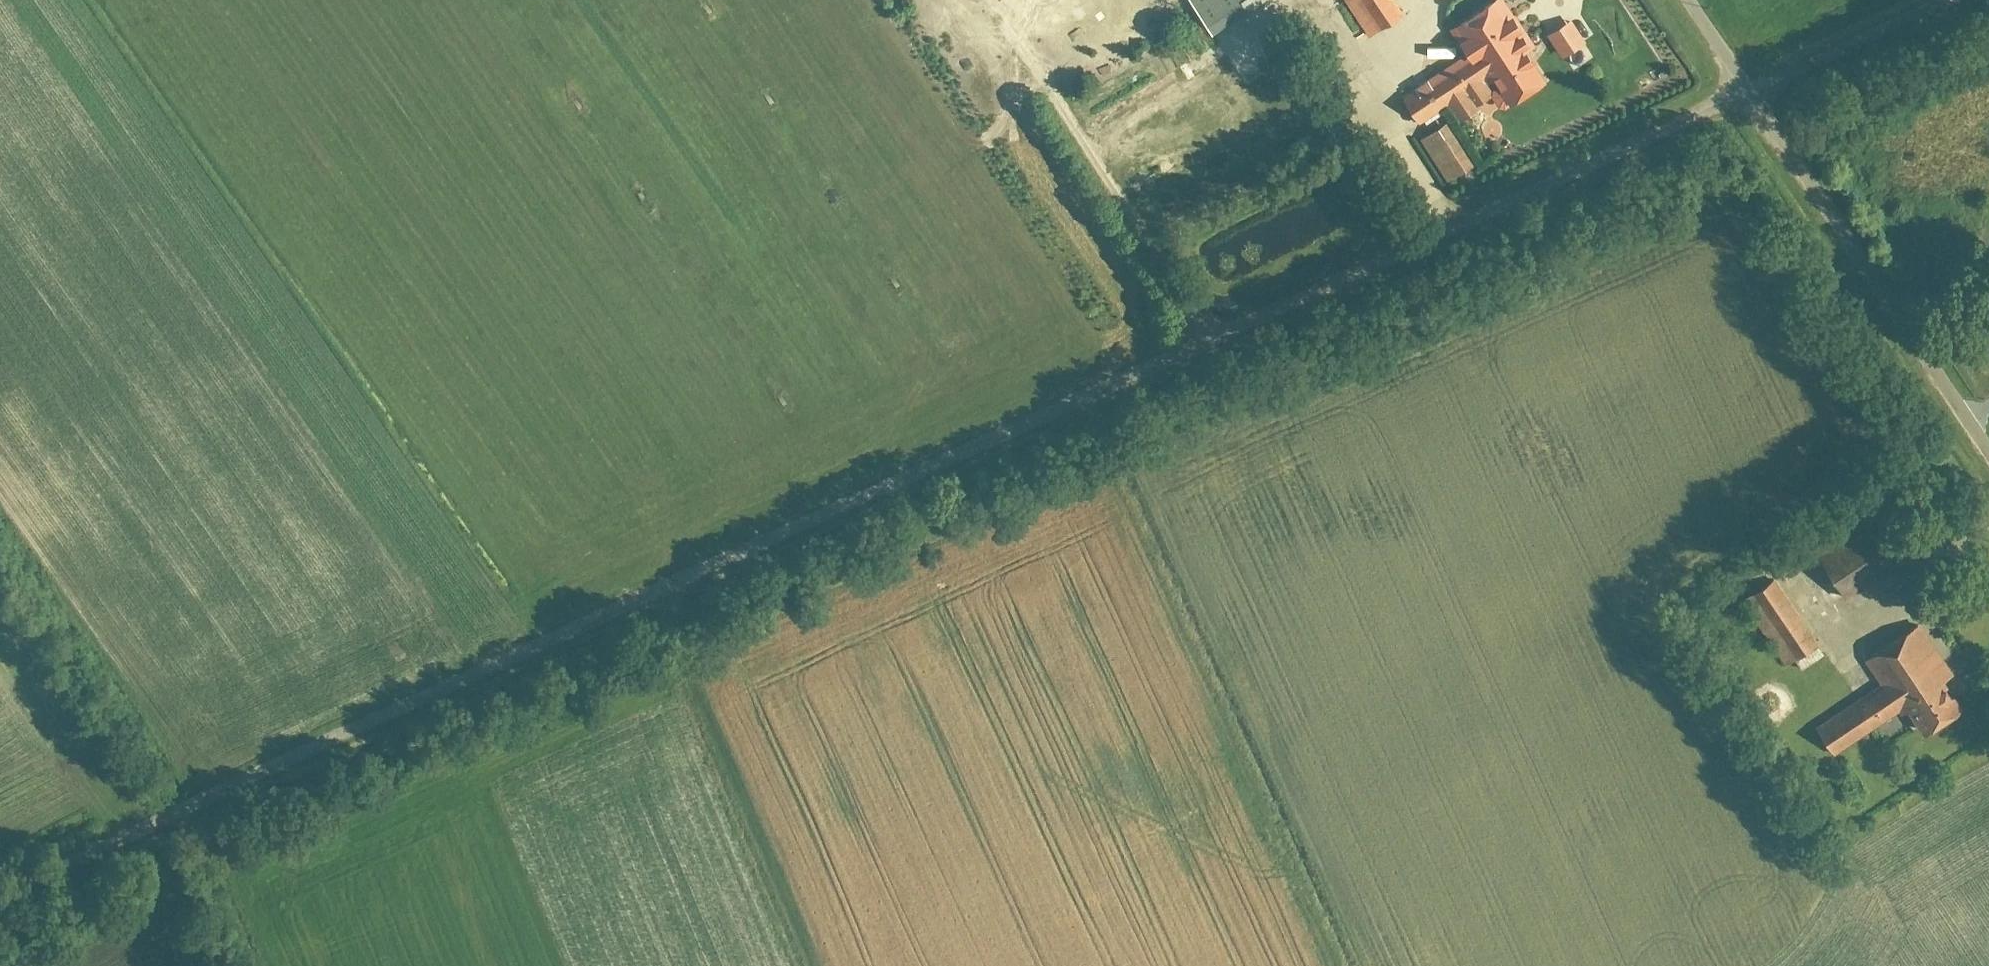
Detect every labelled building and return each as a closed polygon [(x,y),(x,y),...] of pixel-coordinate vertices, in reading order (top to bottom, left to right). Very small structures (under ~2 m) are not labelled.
[(1265,0),(1237,0),(1246,13),(1265,0)] [(1400,18),(1389,0),(1343,0),(1368,39),(1400,18)] [(1497,98),(1505,110),(1547,81),(1493,2),(1447,34),(1461,55),(1429,77),(1399,97),(1420,129),(1449,109),(1459,124),(1497,98)] [(1845,602),(1904,564),(1864,503),(1805,541),(1845,602)] [(1742,604),(1785,668),(1817,645),(1773,582),(1742,604)] [(1969,706),(1916,628),(1864,663),(1879,685),(1815,728),(1836,758),(1904,712),(1922,737),(1969,706)]
